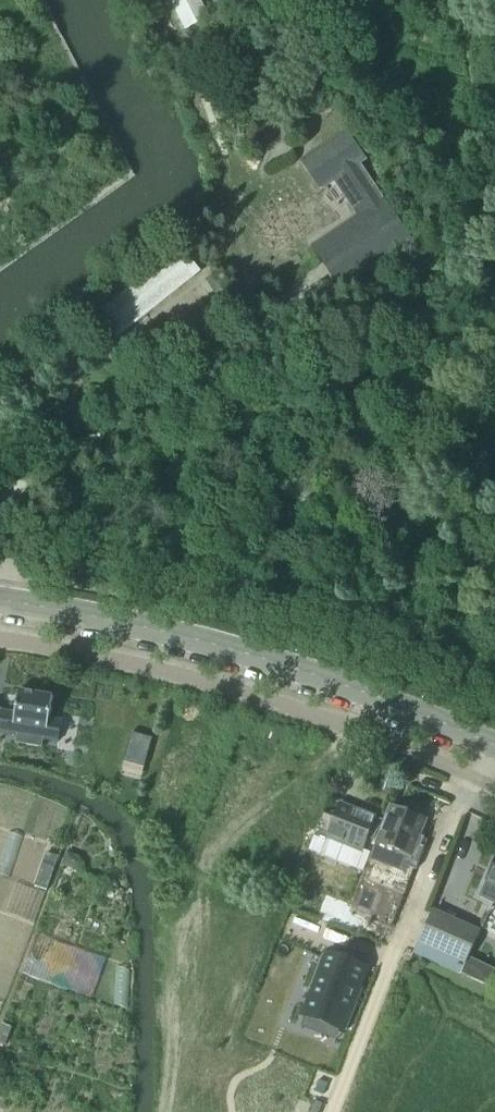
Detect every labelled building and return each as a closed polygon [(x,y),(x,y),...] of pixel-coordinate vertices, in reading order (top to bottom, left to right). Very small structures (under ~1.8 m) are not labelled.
[(185,31),(210,18),(200,0),(169,0),(185,31)] [(301,163),(307,172),(320,191),(335,181),(359,218),(318,245),(344,284),(411,239),(385,200),(384,201),(360,164),(367,160),(348,131),(301,163)] [(181,248),(92,319),(112,343),(200,272),(181,248)] [(19,737),(20,734),(42,737),(41,740),(58,743),(62,722),(49,720),(53,698),(19,692),(15,714),(2,712),(2,710),(0,710),(0,733),(19,737)] [(269,731),(264,743),(277,747),(281,735),(269,731)] [(152,739),(131,733),(131,734),(132,735),(125,762),(143,767),(142,769),(144,769),(152,739)] [(317,829),(309,852),(363,873),(370,854),(363,851),(368,840),(373,842),(381,821),(339,804),(334,819),(323,814),(317,829)] [(391,807),(385,823),(377,844),(410,858),(425,820),(391,807)] [(62,865),(81,872),(83,864),(80,857),(67,852),(62,865)] [(46,892),(58,857),(46,853),(34,888),(46,892)] [(478,898),(494,906),(494,862),(478,898)] [(414,954),(461,975),(480,933),(433,911),(418,943),(414,954)] [(364,970),(349,965),(329,957),(327,961),(321,958),(309,990),(312,992),(315,992),(306,1016),(344,1030),(347,1032),(363,990),(360,989),(357,988),(364,970)] [(12,1029),(1,1026),(0,1030),(0,1046),(5,1048),(12,1029)] [(327,1085),(318,1081),(314,1092),(323,1096),(327,1085)]
